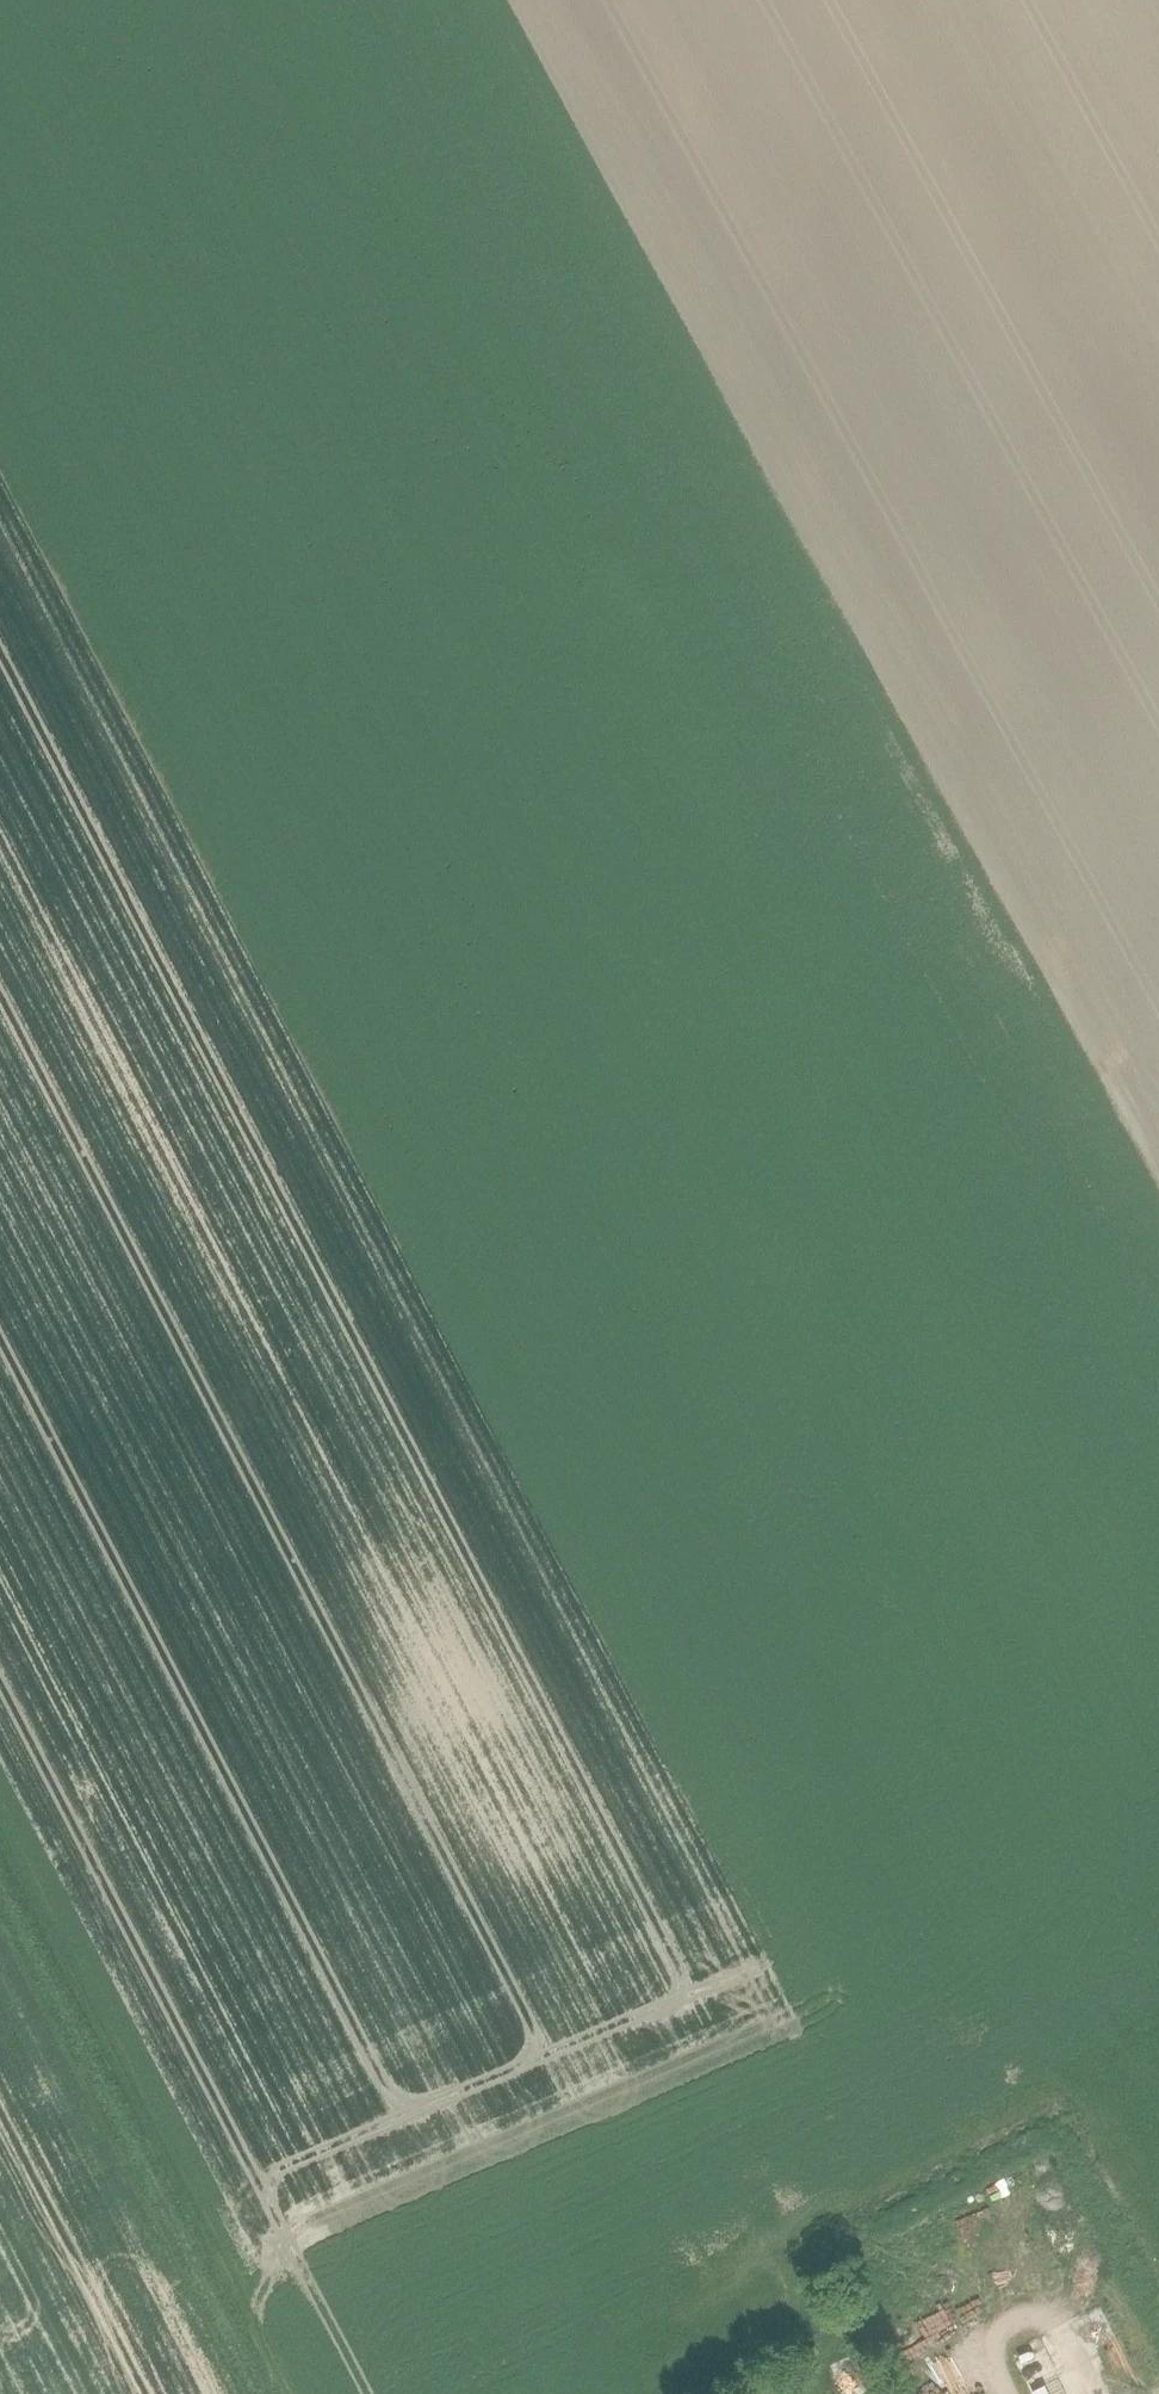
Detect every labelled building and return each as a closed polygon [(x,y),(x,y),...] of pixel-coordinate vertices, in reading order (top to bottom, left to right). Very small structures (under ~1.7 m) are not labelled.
[(1012,2349),(1009,2351),(1031,2393),(1154,2393),(1107,2301),(1012,2349)]
